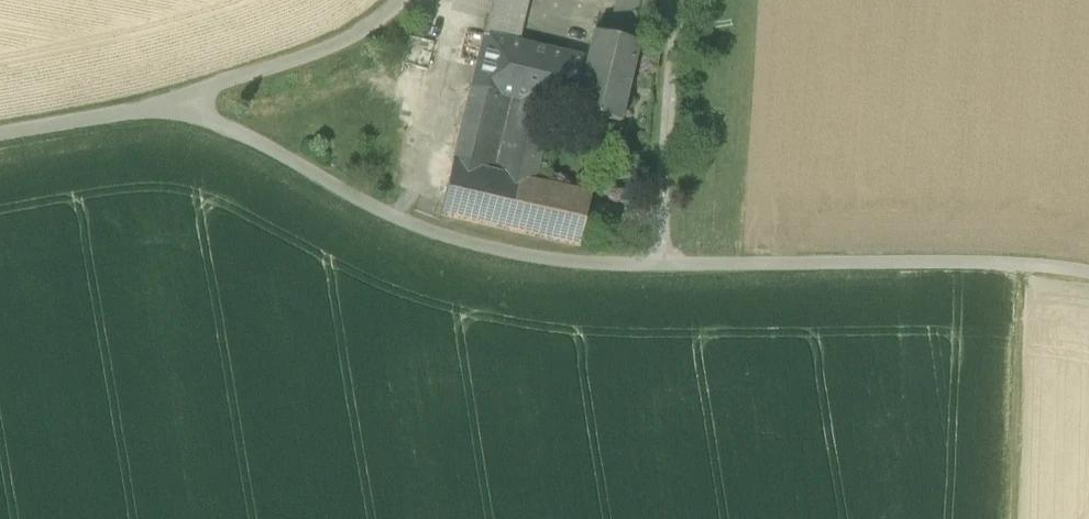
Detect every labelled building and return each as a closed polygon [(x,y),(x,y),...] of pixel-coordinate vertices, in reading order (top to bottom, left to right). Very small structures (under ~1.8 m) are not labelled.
[(517,44),(528,0),(493,0),(484,36),(517,44)] [(615,11),(636,15),(640,0),(618,0),(615,11)] [(615,11),(612,25),(633,31),(636,15),(615,11)] [(630,42),(633,31),(612,25),(596,22),(593,34),(630,42)] [(593,34),(587,61),(574,113),(620,124),(639,44),(630,42),(593,34)] [(551,107),(574,113),(587,61),(517,44),(484,36),(471,88),(551,107)] [(471,88),(453,163),(535,181),(551,107),(471,88)] [(592,194),(535,181),(453,163),(440,217),(579,249),(592,194)]
